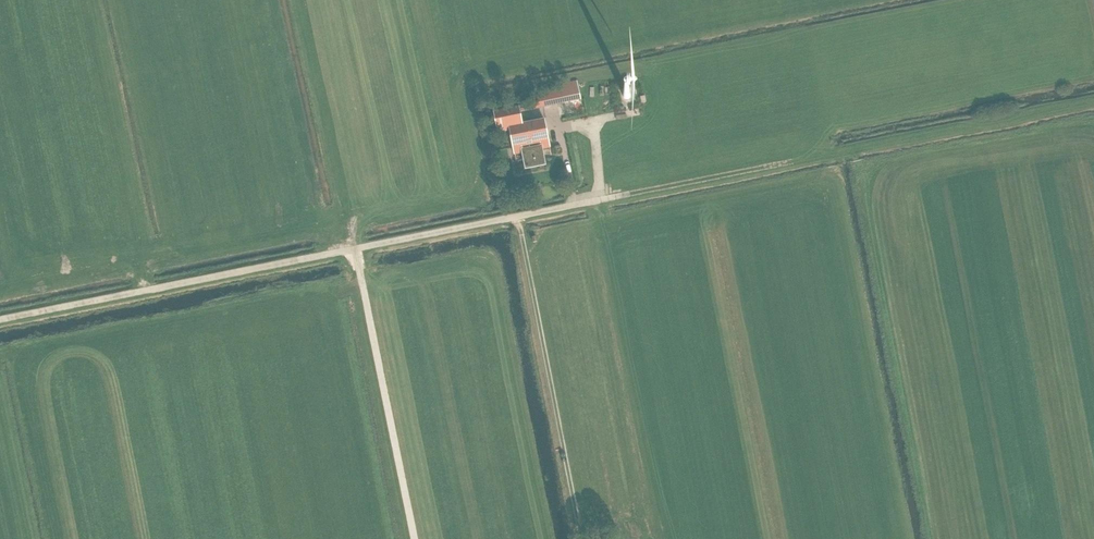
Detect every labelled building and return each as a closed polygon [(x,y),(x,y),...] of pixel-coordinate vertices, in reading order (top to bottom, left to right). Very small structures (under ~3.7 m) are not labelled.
[(533,107),(543,104),(544,106),(563,102),(561,89),(554,90),(554,92),(542,95),(530,97),(533,107)] [(497,130),(509,127),(516,162),(517,162),(515,154),(523,153),(526,166),(544,163),(541,149),(549,147),(551,155),(544,119),(544,120),(544,121),(523,126),(519,107),(493,113),(497,130)]
